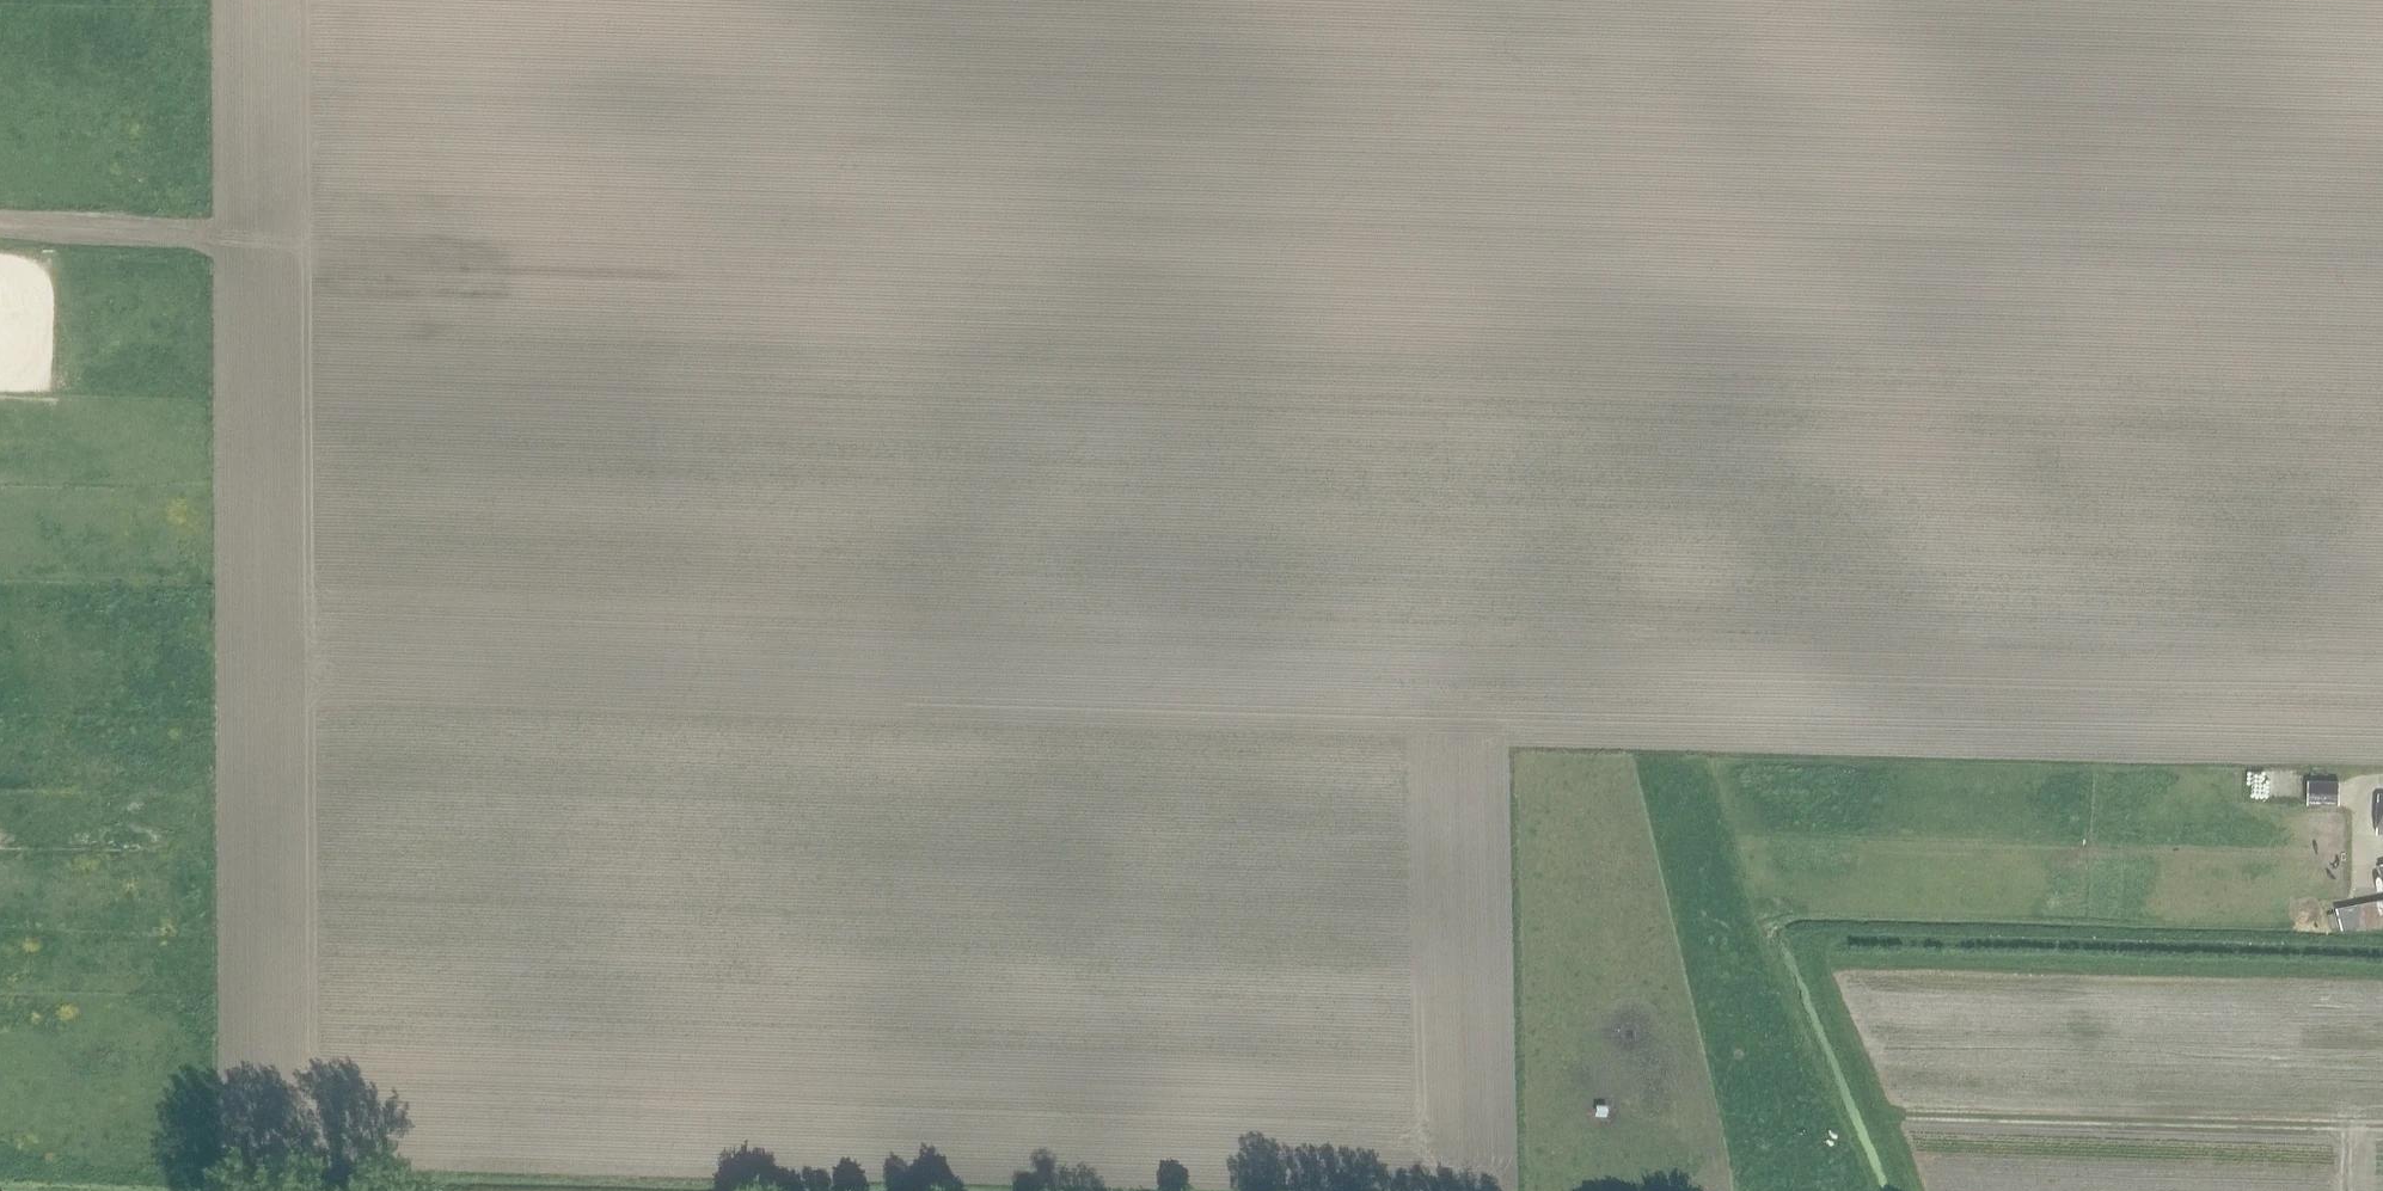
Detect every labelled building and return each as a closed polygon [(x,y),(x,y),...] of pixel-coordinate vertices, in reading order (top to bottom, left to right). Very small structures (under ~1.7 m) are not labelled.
[(2340,782),(2309,782),(2309,804),(2340,804),(2340,782)] [(2382,919),(2382,897),(2337,908),(2342,928),(2382,919)]
